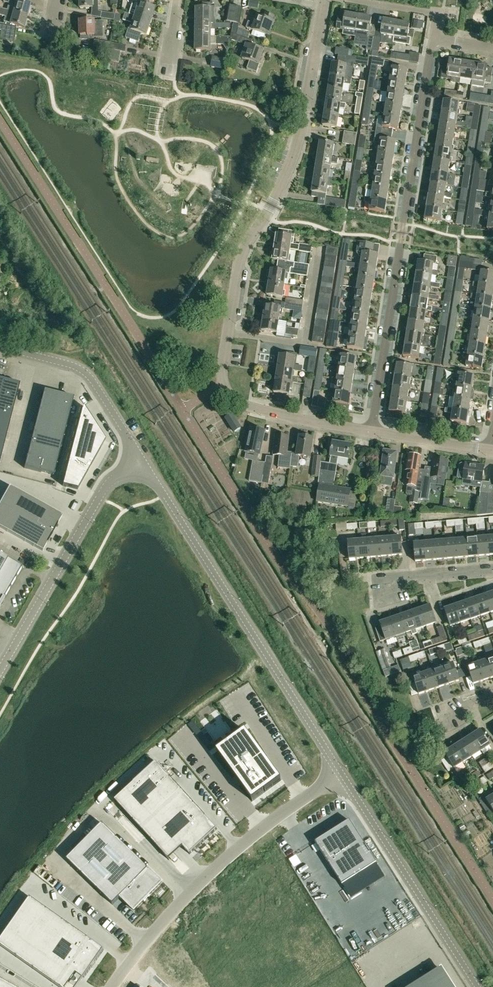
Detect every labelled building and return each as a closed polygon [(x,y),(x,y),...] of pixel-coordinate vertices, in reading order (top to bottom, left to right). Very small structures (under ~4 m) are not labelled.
[(27,16),(30,4),(18,1),(18,0),(4,0),(3,2),(9,3),(7,10),(0,8),(0,9),(27,16)] [(80,8),(92,8),(92,11),(99,12),(98,0),(104,0),(79,0),(80,8)] [(151,22),(156,9),(148,7),(150,0),(141,0),(140,4),(136,16),(136,17),(151,22)] [(211,10),(211,4),(203,4),(203,10),(197,10),(197,23),(211,24),(211,23),(211,10)] [(228,5),(225,23),(231,25),(232,25),(232,24),(232,22),(232,23),(236,7),(228,5)] [(243,8),(236,7),(232,23),(240,24),(243,8)] [(16,26),(23,28),(27,16),(0,9),(0,15),(5,16),(4,21),(4,22),(4,23),(0,23),(0,30),(15,33),(16,26)] [(101,18),(114,20),(115,14),(102,12),(101,18)] [(139,42),(142,34),(147,36),(151,22),(136,17),(136,16),(125,13),(123,20),(134,23),(132,29),(129,28),(125,38),(139,42)] [(246,27),(253,30),(269,35),(273,22),(275,16),(265,13),(263,18),(258,16),(255,24),(248,21),(246,27)] [(345,13),(344,19),(338,18),(337,28),(343,29),(343,28),(355,30),(355,34),(355,36),(358,15),(345,13)] [(368,36),(369,32),(372,18),(358,15),(355,36),(355,35),(359,36),(360,38),(367,39),(369,37),(367,49),(373,50),(375,37),(368,36)] [(394,36),(397,21),(384,19),(380,38),(375,37),(373,50),(372,55),(378,56),(381,43),(385,43),(386,35),(394,36)] [(89,40),(89,36),(94,36),(94,37),(104,37),(103,21),(96,21),(80,22),(81,36),(81,40),(89,40)] [(397,21),(394,36),(393,42),(409,45),(410,37),(407,37),(409,23),(397,21)] [(196,37),(210,37),(211,29),(217,29),(217,28),(231,29),(231,25),(225,23),(211,23),(211,24),(197,23),(196,37)] [(260,65),(259,65),(264,51),(250,47),(252,41),(231,33),(230,37),(230,40),(236,42),(247,46),(242,59),(250,62),(247,69),(257,73),(260,65)] [(228,52),(230,40),(230,37),(210,37),(196,37),(196,51),(210,51),(210,45),(223,45),(228,52)] [(97,47),(110,49),(111,43),(95,40),(93,47),(97,47)] [(110,49),(121,51),(125,52),(126,45),(111,43),(110,49)] [(110,49),(97,47),(95,54),(109,57),(109,54),(110,49)] [(348,57),(349,50),(336,48),(335,54),(348,57)] [(121,51),(110,49),(109,54),(109,57),(108,61),(119,63),(121,51)] [(390,59),(396,60),(409,62),(410,55),(391,52),(390,59)] [(225,69),(227,59),(213,56),(211,67),(225,69)] [(368,66),(369,60),(356,58),(355,64),(368,66)] [(372,65),(378,66),(383,67),(384,61),(373,59),(372,65)] [(451,80),(452,77),(460,79),(463,61),(451,59),(450,65),(443,64),(441,78),(451,80)] [(463,61),(460,79),(473,81),(472,86),(475,63),(463,61)] [(475,63),(472,86),(484,88),(485,83),(491,84),(492,75),(486,75),(488,65),(475,63)] [(332,64),(330,76),(352,80),(353,74),(345,73),(346,66),(332,64)] [(390,80),(406,82),(408,70),(392,68),(390,80)] [(352,80),(330,76),(328,88),(342,91),(344,84),(351,85),(352,80)] [(234,81),(224,79),(223,87),(232,89),(234,81)] [(404,94),(406,82),(390,80),(388,92),(404,94)] [(328,88),(326,101),(341,103),(342,91),(328,88)] [(457,99),(458,92),(445,90),(444,96),(457,99)] [(388,92),(386,103),(402,106),(404,94),(388,92)] [(442,112),(458,115),(460,103),(444,100),(442,112)] [(346,104),(341,103),(326,101),(324,113),(339,115),(340,108),(345,109),(346,104)] [(400,118),(402,106),(386,103),(384,115),(400,118)] [(483,119),(489,120),(491,108),(485,107),(483,119)] [(462,123),(457,122),(458,115),(442,112),(440,124),(456,127),(462,127),(462,123)] [(339,115),(324,113),(322,126),(337,128),(339,115)] [(398,130),(400,118),(384,115),(383,127),(377,126),(376,131),(376,132),(393,135),(394,129),(398,130)] [(489,120),(483,119),(481,131),(487,132),(489,120)] [(456,127),(440,124),(438,136),(454,138),(456,127)] [(343,137),(356,139),(357,133),(344,131),(343,137)] [(479,142),(485,143),(487,132),(481,131),(479,142)] [(391,141),(393,135),(376,132),(374,143),(380,144),(379,151),(394,154),(396,141),(391,141)] [(438,136),(436,148),(452,150),(454,138),(438,136)] [(356,139),(343,137),(342,144),(355,146),(356,139)] [(318,155),(332,157),(334,145),(320,142),(318,155)] [(485,143),(479,142),(477,154),(483,155),(485,143)] [(450,162),(452,150),(436,148),(434,160),(450,162)] [(394,154),(379,151),(377,163),(393,165),(394,154)] [(475,166),(482,167),(483,155),(477,154),(475,166)] [(332,157),(318,155),(316,167),(330,169),(332,157)] [(433,172),(449,174),(450,162),(434,160),(433,172)] [(375,175),(391,177),(393,165),(377,163),(377,164),(375,164),(374,168),(376,168),(375,175)] [(473,178),(480,179),(482,167),(475,166),(473,178)] [(316,167),(314,179),(332,182),(333,178),(329,178),(330,169),(316,167)] [(449,174),(433,172),(431,183),(447,186),(449,174)] [(373,187),(389,189),(391,177),(375,175),(375,176),(373,176),(372,180),(374,180),(373,187)] [(471,190),(478,191),(480,179),(473,178),(471,190)] [(332,186),(332,182),(314,179),(312,191),(312,196),(319,198),(319,197),(326,198),(325,204),(345,207),(346,200),(326,197),(326,194),(328,185),(332,186)] [(452,194),(445,193),(447,186),(431,183),(429,195),(445,198),(451,199),(452,194)] [(366,190),(373,191),(371,199),(365,198),(387,201),(389,189),(373,187),(367,186),(366,190)] [(470,202),(476,203),(478,191),(471,190),(470,202)] [(448,206),(444,205),(445,198),(429,195),(427,207),(443,210),(447,210),(448,206)] [(387,201),(365,198),(365,202),(371,203),(369,211),(385,213),(387,201)] [(468,214),(474,215),(476,203),(470,202),(468,214)] [(443,210),(427,207),(425,219),(441,222),(443,210)] [(474,215),(468,214),(466,226),(472,227),(474,215)] [(343,250),(341,261),(346,262),(350,240),(344,239),(343,250)] [(360,257),(362,257),(361,264),(377,267),(379,254),(369,253),(371,243),(359,241),(358,252),(360,257)] [(300,244),(299,248),(299,251),(311,253),(312,246),(300,244)] [(288,261),(290,249),(275,246),(274,252),(272,251),(271,252),(270,257),(271,258),(273,258),(272,259),(281,260),(280,266),(308,270),(309,265),(292,262),(288,261)] [(326,256),(338,257),(339,248),(327,246),(326,256)] [(438,272),(433,271),(435,264),(437,264),(438,256),(426,255),(424,262),(419,261),(417,273),(433,275),(437,276),(438,272)] [(448,278),(454,279),(458,257),(449,255),(447,266),(450,267),(448,278)] [(459,267),(460,267),(458,279),(464,280),(466,268),(472,269),(474,259),(460,257),(459,267)] [(359,276),(375,279),(377,267),(361,264),(361,266),(359,266),(358,270),(360,270),(359,276)] [(308,270),(280,266),(279,271),(271,270),(268,270),(267,277),(270,277),(269,282),(284,285),(286,273),(290,273),(307,276),(308,270)] [(480,283),(492,285),(492,272),(482,271),(480,283)] [(441,284),(432,283),(433,275),(417,273),(415,285),(431,287),(440,289),(441,284)] [(357,288),(373,290),(375,279),(359,276),(359,278),(357,278),(357,282),(358,282),(357,288)] [(269,282),(267,295),(282,297),(284,285),(269,282)] [(478,295),(492,297),(492,285),(480,283),(473,282),(472,287),(479,288),(478,295)] [(439,297),(430,295),(431,287),(415,285),(413,297),(429,299),(439,301),(439,297)] [(355,300),(371,302),(373,290),(357,288),(357,290),(355,290),(355,294),(356,294),(355,300)] [(492,302),(492,297),(478,295),(471,294),(470,299),(477,300),(476,306),(492,309),(492,302)] [(285,303),(303,306),(304,300),(286,297),(285,303)] [(433,307),(428,307),(429,299),(413,297),(411,309),(427,311),(432,312),(443,314),(443,313),(444,309),(433,307)] [(353,312),(369,314),(371,302),(355,300),(355,301),(353,301),(353,306),(354,306),(353,312)] [(302,312),(303,306),(285,303),(275,301),(274,307),(265,305),(263,318),(279,320),(281,308),(285,309),(302,312)] [(474,318),(490,321),(492,309),(476,306),(476,308),(474,308),(473,312),(475,312),(474,318)] [(431,319),(426,319),(427,311),(411,309),(409,321),(425,323),(430,324),(431,319)] [(351,324),(368,326),(369,314),(353,312),(353,313),(351,313),(351,317),(352,317),(351,324)] [(277,333),(279,320),(263,318),(261,330),(277,333)] [(472,330),(488,333),(490,321),(474,318),(474,320),(472,320),(472,324),(473,324),(472,330)] [(408,333),(424,335),(425,323),(409,321),(408,333)] [(349,336),(366,338),(368,326),(351,324),(351,325),(349,325),(349,329),(350,329),(349,335),(349,336)] [(285,334),(298,336),(299,329),(286,327),(285,334)] [(470,342),(486,345),(488,333),(472,330),(472,332),(470,332),(470,336),(471,336),(470,342)] [(424,335),(408,333),(406,344),(422,347),(428,348),(430,336),(424,335)] [(325,337),(314,335),(313,342),(324,344),(325,337)] [(367,345),(365,344),(366,338),(349,336),(349,335),(347,335),(347,341),(349,341),(348,348),(366,351),(367,345)] [(468,354),(484,356),(486,345),(470,342),(470,344),(469,344),(468,348),(469,348),(468,354)] [(422,347),(406,344),(404,357),(420,359),(422,347)] [(299,352),(313,354),(312,359),(316,359),(318,349),(300,346),(299,352)] [(321,349),(321,352),(319,364),(325,365),(327,353),(327,349),(321,349)] [(441,365),(441,362),(442,362),(443,350),(437,349),(435,361),(434,361),(434,364),(441,365)] [(450,367),(451,364),(453,351),(447,350),(444,366),(450,367)] [(286,356),(280,355),(278,367),(298,371),(299,366),(296,365),(297,360),(296,360),(297,354),(286,352),(286,356)] [(338,359),(340,359),(339,367),(355,370),(357,357),(341,355),(339,354),(338,359)] [(482,369),(484,356),(468,354),(468,356),(464,355),(464,359),(467,360),(466,366),(482,369)] [(395,376),(411,378),(413,366),(397,363),(395,376)] [(429,366),(428,369),(426,380),(432,381),(434,370),(435,367),(429,366)] [(298,371),(278,367),(276,380),(292,382),(297,383),(298,378),(294,377),(295,371),(298,372),(298,371)] [(337,379),(353,381),(355,370),(339,367),(337,379)] [(444,371),(444,368),(438,367),(436,382),(442,383),(444,371)] [(459,373),(458,375),(457,375),(457,379),(458,379),(457,385),(473,388),(475,376),(459,373)] [(323,377),(317,376),(315,388),(321,389),(323,377)] [(394,387),(409,390),(411,378),(395,376),(394,387)] [(336,391),(352,393),(353,381),(337,379),(332,378),(331,382),(337,383),(336,391)] [(20,384),(0,379),(0,460),(20,384)] [(292,382),(276,380),(274,393),(289,395),(292,382)] [(310,398),(312,385),(305,384),(303,397),(310,398)] [(471,400),(473,400),(474,392),(472,392),(473,388),(457,385),(457,386),(454,386),(453,397),(471,400)] [(394,387),(392,399),(407,402),(409,390),(394,387)] [(321,389),(315,388),(313,399),(319,400),(321,389)] [(54,475),(74,397),(44,390),(24,468),(54,475)] [(352,393),(336,391),(334,403),(326,401),(325,409),(341,411),(342,404),(350,405),(352,393)] [(453,409),(469,412),(471,400),(453,397),(452,403),(454,403),(453,409)] [(392,399),(391,407),(390,412),(397,413),(396,419),(409,421),(410,414),(406,414),(407,402),(392,399)] [(429,405),(423,404),(421,416),(427,417),(429,405)] [(83,405),(62,486),(77,489),(105,440),(83,405)] [(460,429),(461,423),(467,424),(469,412),(453,409),(453,410),(445,409),(445,412),(452,414),(451,421),(447,420),(446,427),(460,429)] [(241,428),(232,414),(226,418),(234,432),(241,428)] [(250,428),(245,452),(259,455),(264,431),(250,428)] [(279,468),(290,469),(292,453),(287,452),(289,437),(276,435),(274,455),(280,456),(279,468)] [(292,453),(290,469),(291,467),(299,468),(300,457),(311,458),(314,439),(300,436),(297,453),(292,452),(292,453)] [(317,502),(348,508),(351,490),(334,487),(339,457),(348,459),(351,445),(333,442),(331,456),(332,456),(330,466),(325,465),(325,471),(320,470),(319,485),(320,485),(317,502)] [(381,477),(382,477),(381,484),(392,485),(393,479),(394,479),(397,453),(384,451),(381,477)] [(406,471),(410,472),(406,495),(411,496),(410,503),(418,504),(420,493),(421,493),(423,481),(417,480),(421,457),(408,455),(406,471)] [(262,484),(267,456),(266,463),(253,461),(252,469),(251,474),(247,473),(246,481),(262,484)] [(267,456),(262,484),(269,485),(274,457),(267,456)] [(312,476),(319,476),(321,462),(322,456),(314,456),(312,476)] [(432,468),(431,477),(432,477),(438,478),(437,485),(444,486),(448,461),(434,459),(432,468)] [(460,473),(464,474),(463,485),(482,488),(485,466),(466,464),(462,463),(459,465),(458,471),(460,473)] [(421,493),(420,499),(428,500),(429,494),(431,484),(431,478),(424,477),(423,481),(421,493)] [(0,503),(0,527),(42,551),(62,516),(9,486),(0,503)] [(281,506),(284,501),(271,491),(267,496),(281,506)] [(487,515),(489,493),(480,492),(479,501),(477,513),(477,516),(487,515)] [(388,499),(386,516),(393,517),(395,500),(388,499)] [(409,535),(416,535),(416,530),(417,529),(424,529),(423,523),(408,524),(409,535)] [(391,538),(393,556),(404,555),(402,537),(391,538)] [(479,556),(478,537),(467,538),(469,556),(479,556)] [(478,537),(479,556),(490,555),(488,537),(478,537)] [(393,556),(391,538),(381,539),(382,557),(393,556)] [(469,556),(467,538),(457,539),(458,557),(469,556)] [(382,557),(381,539),(370,540),(372,557),(382,557)] [(458,557),(457,539),(446,540),(448,558),(458,557)] [(372,557),(370,540),(359,541),(361,558),(372,557)] [(448,558),(446,540),(435,541),(437,559),(448,558)] [(361,558),(359,541),(348,541),(350,559),(361,558)] [(437,559),(435,541),(425,542),(426,560),(437,559)] [(426,560),(425,542),(414,543),(415,561),(426,560)] [(2,600),(3,600),(4,599),(3,598),(21,567),(0,555),(0,604),(2,600)] [(491,612),(492,612),(492,593),(485,595),(491,612)] [(475,599),(481,616),(491,612),(485,595),(475,599)] [(465,602),(470,619),(481,616),(475,599),(465,602)] [(470,619),(465,602),(455,606),(460,623),(470,619)] [(420,609),(426,626),(436,622),(431,605),(420,609)] [(460,623),(455,606),(444,609),(450,626),(460,623)] [(426,626),(420,609),(410,612),(416,629),(426,626)] [(417,633),(416,629),(410,612),(400,616),(406,633),(412,631),(413,634),(417,633)] [(406,633),(400,616),(390,619),(396,636),(406,633)] [(396,636),(390,619),(379,623),(382,632),(378,634),(380,642),(385,640),(396,636)] [(431,640),(433,645),(447,640),(442,626),(437,627),(440,637),(431,640)] [(475,633),(477,638),(485,636),(483,630),(475,633)] [(467,642),(466,637),(458,639),(460,645),(467,642)] [(481,640),(483,646),(491,643),(489,638),(481,640)] [(411,647),(413,652),(420,650),(417,640),(409,642),(411,647)] [(433,645),(431,640),(423,643),(425,648),(433,645)] [(483,646),(481,640),(474,643),(475,648),(483,646)] [(437,647),(438,653),(446,650),(447,654),(455,652),(451,642),(437,647)] [(471,644),(463,646),(465,652),(473,649),(471,644)] [(413,652),(411,647),(403,650),(405,655),(413,652)] [(431,655),(438,653),(437,647),(429,650),(431,655)] [(381,650),(382,654),(387,669),(391,668),(385,649),(381,650)] [(393,653),(395,658),(403,656),(401,650),(393,653)] [(417,654),(418,659),(426,657),(424,651),(417,654)] [(477,663),(483,680),(492,677),(492,676),(487,660),(477,663)] [(443,667),(449,684),(459,680),(453,663),(443,667)] [(473,683),(483,680),(477,663),(467,667),(473,683)] [(433,670),(439,687),(449,684),(443,667),(433,670)] [(423,674),(429,691),(439,687),(433,670),(423,674)] [(429,691),(423,674),(413,677),(419,694),(429,691)] [(281,777),(245,727),(216,748),(252,798),(281,777)] [(472,736),(481,751),(490,745),(481,730),(472,736)] [(463,742),(472,756),(481,751),(472,736),(463,742)] [(454,747),(463,762),(472,756),(463,742),(454,747)] [(463,762),(454,747),(444,753),(447,757),(441,760),(448,772),(463,762)] [(156,762),(114,800),(169,860),(183,847),(190,854),(217,829),(156,762)] [(492,768),(489,763),(483,768),(486,772),(492,768)] [(478,770),(471,775),(474,780),(481,775),(478,770)] [(468,784),(474,780),(471,775),(465,779),(468,784)] [(488,781),(485,776),(478,781),(481,786),(488,781)] [(485,798),(479,801),(487,814),(492,810),(492,811),(492,796),(486,800),(485,798)] [(350,820),(315,842),(342,884),(377,862),(350,820)] [(102,824),(67,859),(112,905),(119,898),(134,912),(162,883),(102,824)] [(31,893),(0,938),(0,940),(66,986),(77,986),(106,946),(31,893)] [(445,976),(440,968),(409,986),(455,986),(447,975),(445,976)]
